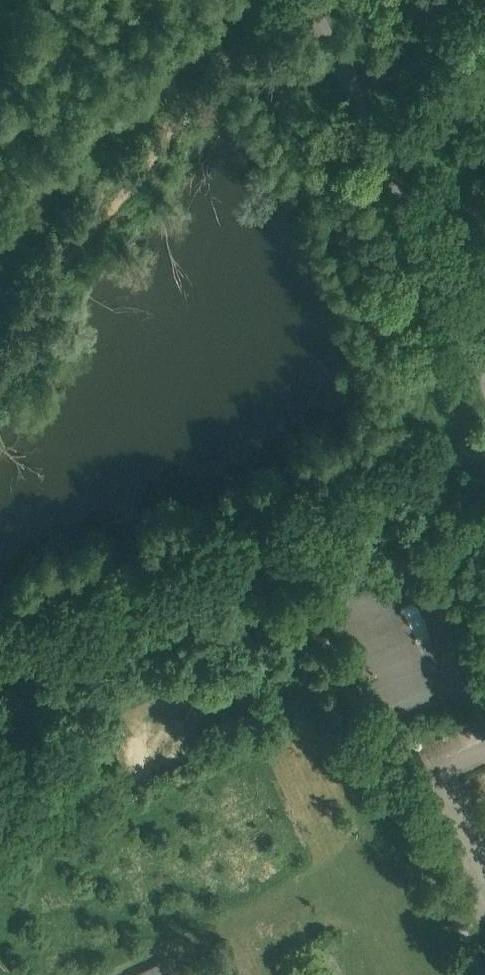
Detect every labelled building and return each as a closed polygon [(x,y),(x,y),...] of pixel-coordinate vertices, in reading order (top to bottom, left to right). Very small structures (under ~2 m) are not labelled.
[(404,610),(393,610),(393,638),(425,638),(425,599),(404,599),(404,610)]
